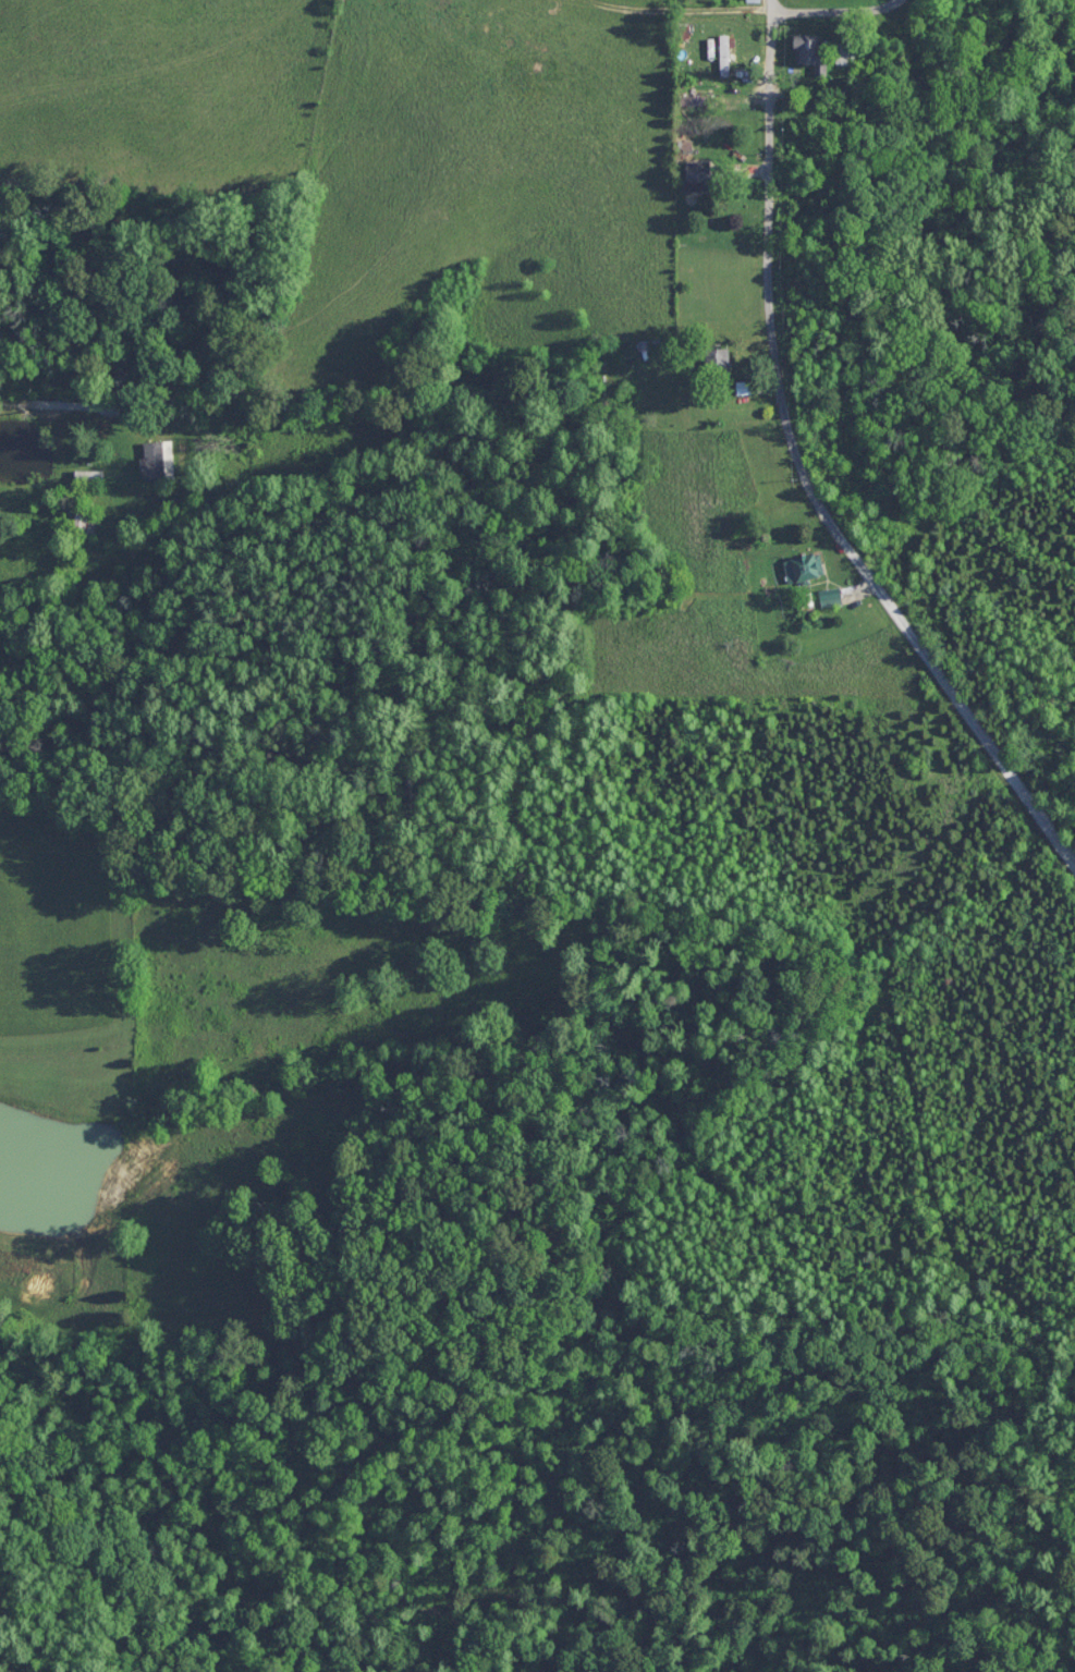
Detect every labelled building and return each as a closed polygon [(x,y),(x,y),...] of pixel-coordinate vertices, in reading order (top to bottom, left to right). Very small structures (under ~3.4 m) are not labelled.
[(731,34),(719,34),(719,75),(731,75),(731,34)] [(818,62),(818,72),(827,72),(827,63),(832,63),(832,53),(820,53),(820,34),(794,34),(794,62),(818,62)] [(856,42),(842,41),(841,59),(855,60),(856,42)] [(688,190),(713,190),(713,160),(688,160),(688,190)] [(731,346),(707,346),(707,374),(731,374),(731,346)] [(173,479),(173,440),(144,440),(144,479),(173,479)] [(791,585),(826,572),(817,548),(782,561),(791,585)] [(823,588),(823,603),(842,603),(842,588),(823,588)]
